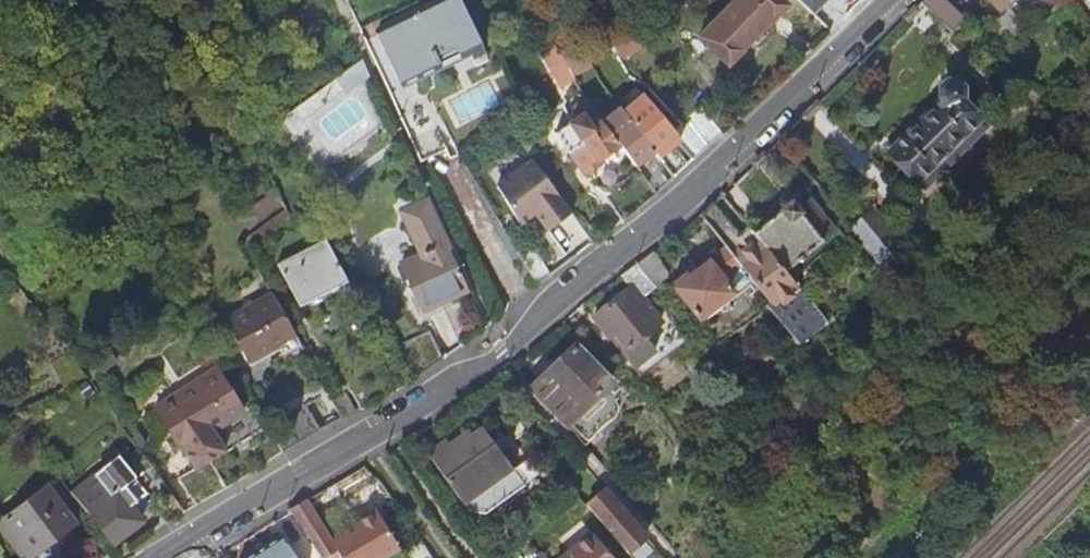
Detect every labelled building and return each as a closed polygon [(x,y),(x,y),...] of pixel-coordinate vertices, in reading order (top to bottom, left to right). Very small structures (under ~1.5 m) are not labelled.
[(472,41),(484,36),(469,0),(428,0),(378,21),(398,72),(443,53),(437,38),(465,26),(472,41)] [(788,0),(724,0),(698,26),(731,58),(734,55),(739,56),(747,48),(746,42),(774,15),(780,17),(789,9),(787,2),(788,0)] [(811,11),(823,0),(802,0),(811,11)] [(920,5),(952,35),(965,20),(944,0),(926,0),(920,5)] [(999,11),(1011,0),(989,0),(999,11)] [(624,52),(646,39),(637,23),(614,37),(624,52)] [(443,53),(472,41),(465,26),(437,38),(443,53)] [(560,46),(554,36),(549,40),(554,49),(560,46)] [(562,50),(576,74),(596,63),(582,39),(562,50)] [(450,110),(506,87),(493,56),(437,79),(450,110)] [(362,60),(336,80),(346,94),(369,77),(362,60)] [(913,180),(917,177),(972,123),(975,119),(958,102),(962,98),(961,89),(953,81),(945,80),(938,88),(938,94),(942,98),(887,152),(913,180)] [(611,125),(595,103),(586,110),(584,108),(569,119),(579,133),(583,130),(587,135),(571,147),(587,168),(604,156),(601,152),(620,138),(611,125)] [(700,153),(728,127),(708,103),(691,116),(693,119),(680,130),(658,104),(637,122),(656,145),(679,172),(682,169),(693,160),(677,141),(685,135),(700,153)] [(611,125),(620,138),(637,160),(656,145),(637,122),(629,112),(611,125)] [(981,131),(972,123),(917,177),(926,185),(981,131)] [(548,221),(573,204),(535,151),(499,176),(521,214),(536,204),(548,221)] [(724,189),(703,209),(774,297),(769,302),(790,328),(799,340),(826,317),(783,263),(753,226),(724,189)] [(283,204),(276,193),(249,209),(255,221),(283,204)] [(753,226),(783,263),(821,233),(816,226),(828,216),(811,194),(799,203),(793,195),(753,226)] [(469,289),(427,198),(402,210),(422,255),(404,265),(424,306),(442,296),(445,302),(469,289)] [(903,259),(913,251),(874,208),(864,216),(903,259)] [(573,248),(590,236),(574,212),(557,224),(573,248)] [(661,243),(640,260),(656,280),(667,271),(669,262),(662,254),(667,249),(661,243)] [(349,287),(329,248),(281,272),(298,305),(315,296),(318,302),(349,287)] [(674,278),(701,311),(734,286),(712,257),(692,272),(688,267),(674,278)] [(640,260),(622,272),(632,284),(597,314),(613,334),(618,330),(630,346),(648,332),(664,319),(643,290),(656,280),(640,260)] [(300,311),(318,302),(315,296),(298,305),(300,311)] [(296,343),(275,302),(226,329),(248,368),(296,343)] [(799,340),(790,328),(780,336),(788,345),(790,349),(800,341),(799,340)] [(613,334),(626,350),(630,346),(618,330),(613,334)] [(530,368),(562,406),(608,369),(576,331),(561,343),(566,350),(553,360),(547,355),(530,368)] [(654,341),(648,332),(630,346),(626,350),(632,358),(654,341)] [(777,354),(788,345),(780,336),(770,345),(777,354)] [(95,362),(102,372),(119,361),(112,350),(95,362)] [(102,372),(95,362),(94,363),(101,373),(102,372)] [(266,426),(253,404),(241,412),(214,371),(153,410),(181,452),(221,426),(235,447),(267,428),(266,426)] [(282,453),(319,429),(303,403),(266,426),(267,428),(282,453)] [(444,419),(426,432),(467,489),(482,491),(522,463),(482,407),(471,414),(468,411),(449,424),(444,419)] [(131,415),(144,433),(145,432),(133,414),(131,415)] [(124,420),(137,439),(144,433),(131,415),(124,420)] [(77,491),(115,538),(144,514),(141,508),(155,495),(123,455),(77,491)] [(199,506),(228,488),(209,459),(178,479),(199,506)] [(9,511),(39,555),(65,555),(62,530),(78,519),(52,482),(9,511)] [(645,538),(613,499),(605,489),(586,504),(626,554),(645,538)] [(306,501),(291,512),(323,557),(342,557),(332,541),(306,501)] [(342,557),(392,557),(401,553),(378,513),(332,541),(342,557)] [(597,533),(565,557),(617,557),(597,533)] [(241,557),(295,557),(279,534),(241,557)]
